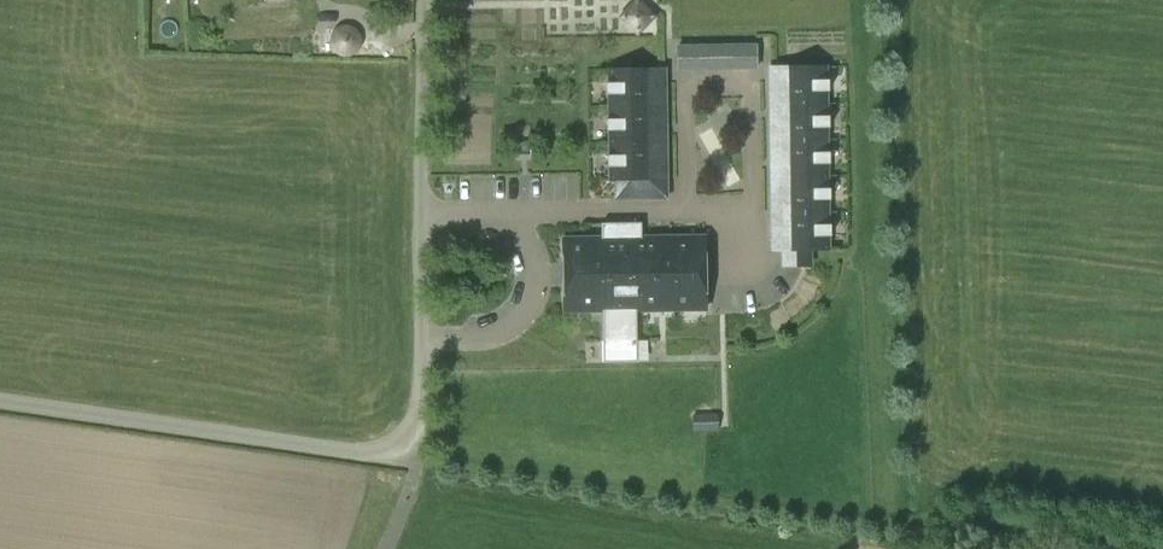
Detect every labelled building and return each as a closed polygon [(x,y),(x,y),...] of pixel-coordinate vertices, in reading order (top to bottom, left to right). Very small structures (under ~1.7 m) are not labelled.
[(678,69),(756,68),(756,46),(678,47),(678,69)] [(777,105),(826,104),(826,91),(829,91),(829,80),(826,80),(826,66),(777,67),(777,105)] [(609,105),(658,105),(657,68),(609,69),(609,83),(606,83),(606,94),(609,94),(609,105)] [(778,141),(827,140),(827,128),(829,127),(829,116),(826,116),(826,104),(777,105),(778,141)] [(610,143),(658,143),(658,105),(609,105),(609,119),(607,119),(607,131),(610,131),(610,143)] [(779,178),(827,176),(827,164),(830,164),(830,152),(827,152),(827,140),(778,141),(779,178)] [(659,178),(658,143),(610,143),(610,155),(607,155),(607,167),(610,167),(610,180),(631,180),(631,199),(666,198),(666,178),(659,178)] [(779,214),(828,213),(828,200),(831,200),(830,189),(828,189),(827,176),(779,178),(779,214)] [(828,213),(779,214),(780,251),(828,250),(828,237),(831,237),(831,225),(828,225),(828,213)] [(641,239),(641,224),(601,225),(601,239),(563,239),(564,311),(602,310),(603,342),(636,342),(636,310),(706,310),(705,238),(641,239)]
